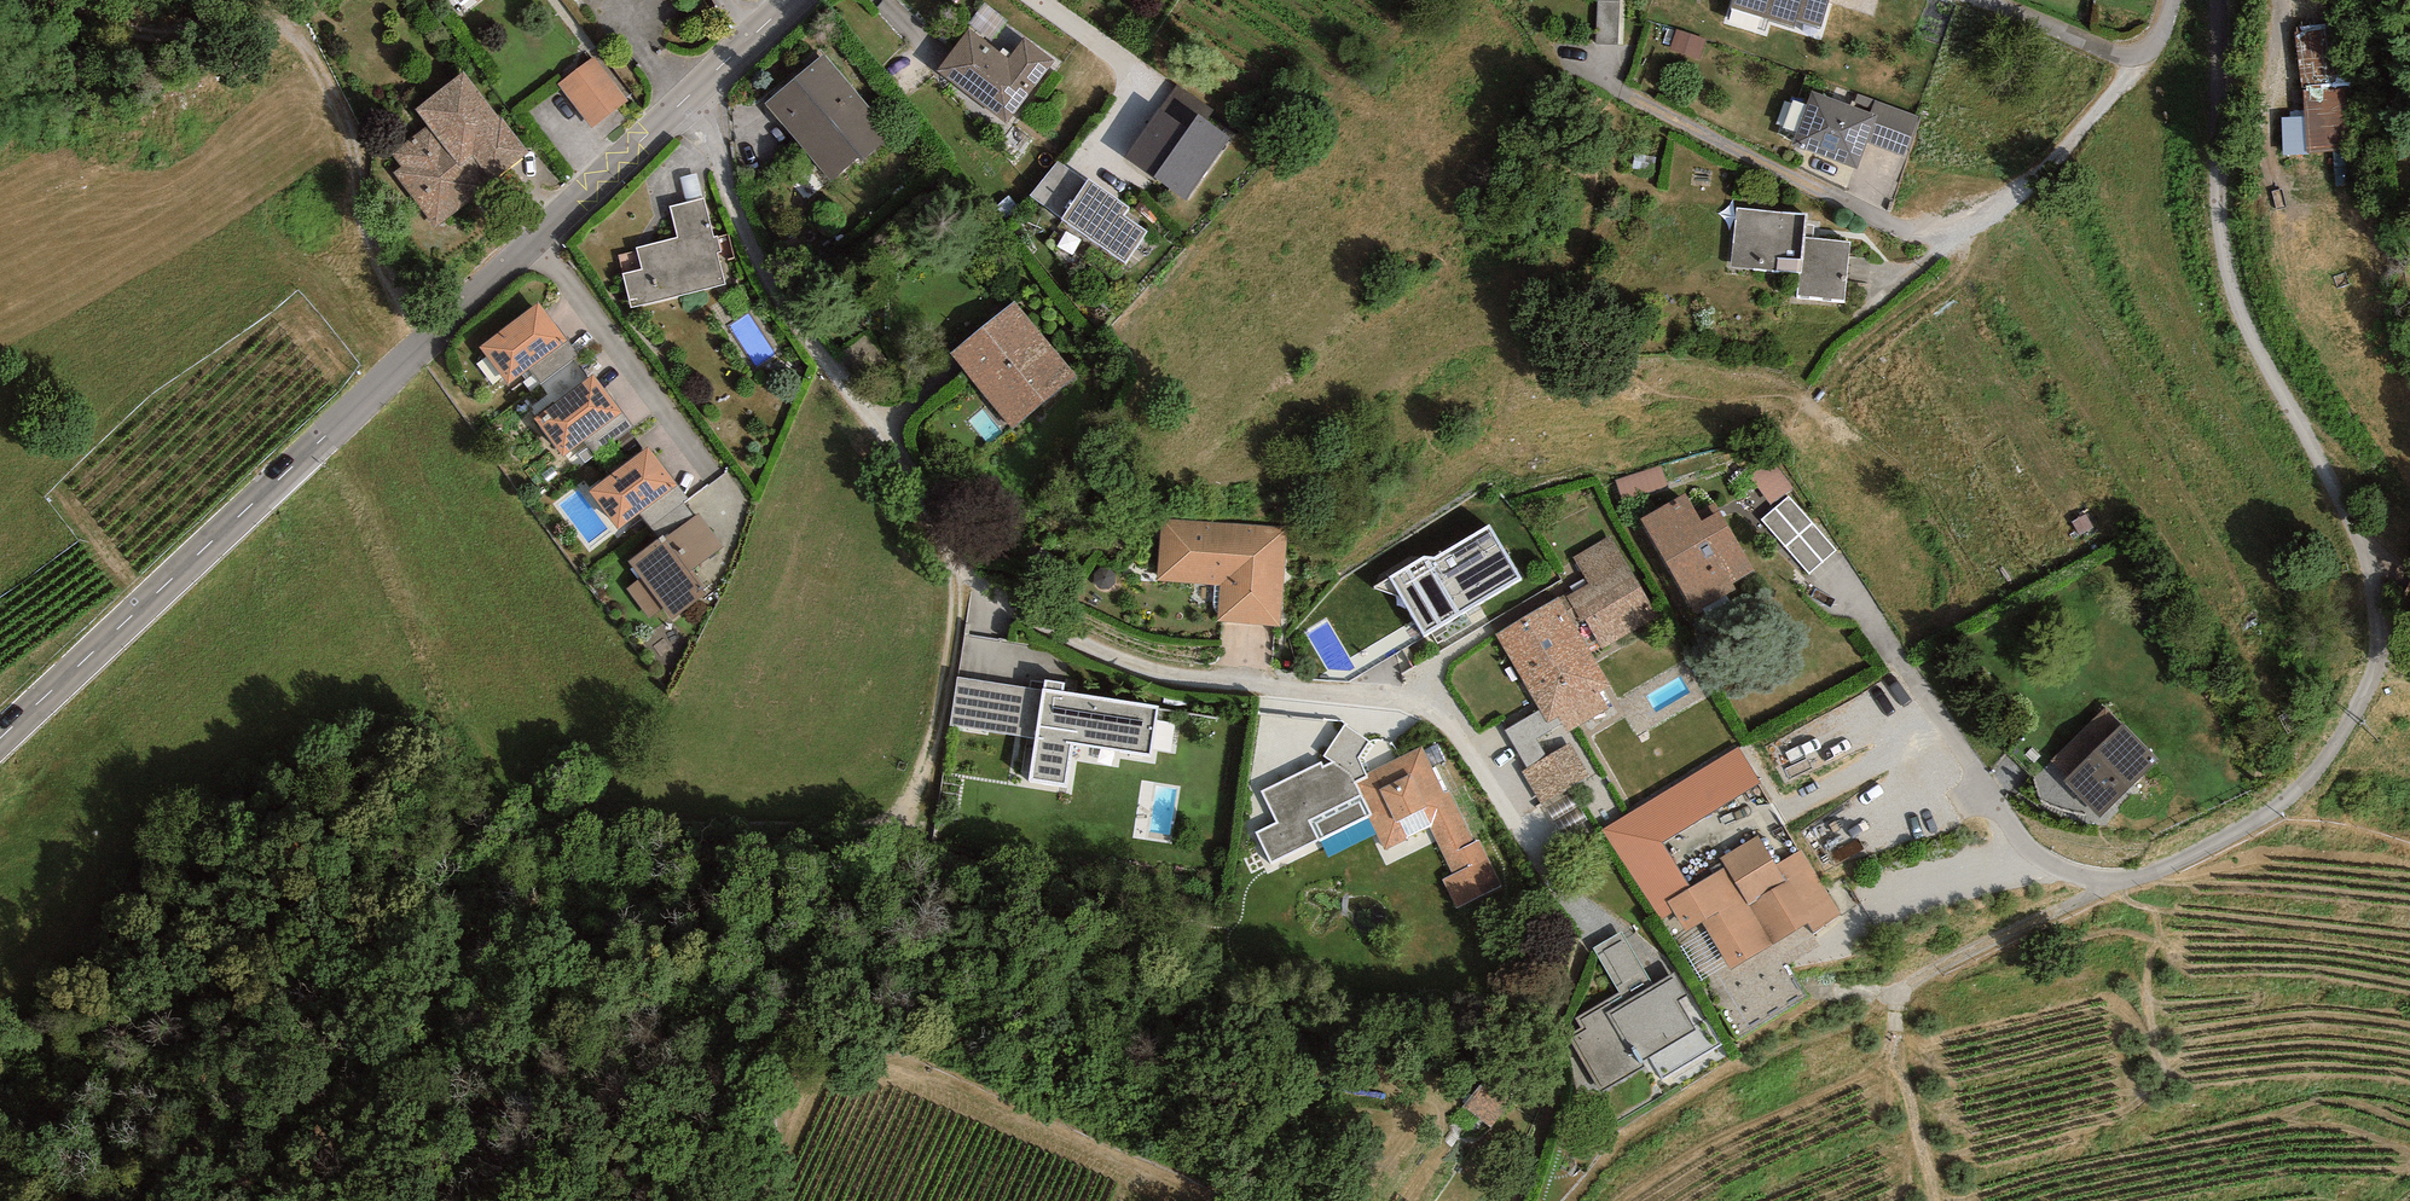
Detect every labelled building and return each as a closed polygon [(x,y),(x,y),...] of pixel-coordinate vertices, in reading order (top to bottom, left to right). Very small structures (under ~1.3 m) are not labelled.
[(1619,0),(1597,0),(1596,44),(1618,45),(1619,0)] [(1729,7),(1794,27),(1796,20),(1821,28),(1829,0),(1732,0),(1729,7)] [(985,3),(973,20),(995,35),(1007,17),(985,3)] [(2345,27),(2297,30),(2304,118),(2282,120),(2285,160),(2354,155),(2345,27)] [(1008,58),(968,28),(936,71),(1006,124),(1055,61),(1024,37),(1008,58)] [(1705,39),(1677,31),(1670,51),(1699,60),(1705,39)] [(824,54),(765,103),(832,182),(858,158),(862,161),(890,133),(824,54)] [(630,96),(596,55),(558,85),(592,127),(630,96)] [(529,152),(464,70),(415,109),(428,126),(391,154),(401,166),(393,172),(435,226),(529,152)] [(1213,111),(1176,85),(1125,157),(1186,200),(1231,137),(1206,120),(1213,111)] [(1919,117),(1858,94),(1853,106),(1812,91),(1792,146),(1857,170),(1867,142),(1905,156),(1919,117)] [(1087,182),(1058,162),(1030,196),(1061,218),(1087,182)] [(1129,208),(1088,179),(1087,182),(1061,218),(1125,263),(1146,233),(1123,216),(1129,208)] [(678,237),(636,247),(637,251),(619,256),(631,307),(725,284),(717,252),(721,251),(717,236),(714,237),(704,198),(670,206),(678,237)] [(1807,215),(1737,208),(1731,267),(1800,273),(1798,297),(1844,302),(1850,242),(1812,238),(1814,225),(1806,224),(1807,215)] [(1077,377),(1015,301),(950,353),(1012,430),(1077,377)] [(567,340),(539,302),(479,346),(507,384),(529,368),(567,340)] [(579,357),(567,340),(529,368),(540,385),(575,360),(579,357)] [(589,379),(575,360),(540,385),(547,394),(530,407),(536,416),(589,379)] [(623,414),(595,375),(589,379),(536,416),(534,418),(562,457),(623,414)] [(677,485),(648,447),(590,491),(619,529),(677,485)] [(1754,571),(1720,511),(1714,501),(1696,512),(1685,493),(1641,519),(1695,613),(1736,590),(1733,584),(1754,571)] [(1837,550),(1790,495),(1761,520),(1808,575),(1837,550)] [(663,535),(628,561),(641,578),(627,589),(649,618),(663,608),(672,620),(706,594),(702,589),(706,586),(693,570),(724,546),(699,513),(665,539),(663,535)] [(1288,527),(1162,517),(1157,581),(1220,585),(1217,622),(1280,627),(1288,527)] [(1424,556),(1389,577),(1374,588),(1400,597),(1424,638),(1521,578),(1489,524),(1434,557),(1424,556)] [(1588,584),(1566,596),(1581,621),(1585,619),(1602,649),(1658,617),(1611,535),(1573,557),(1588,584)] [(1581,621),(1566,596),(1564,593),(1495,634),(1540,710),(1547,722),(1558,716),(1562,723),(1567,731),(1610,708),(1600,692),(1611,686),(1592,654),(1602,649),(1585,619),(1581,621)] [(1065,682),(1045,679),(1043,690),(957,677),(950,726),(1035,738),(1028,783),(1065,788),(1072,744),(1151,756),(1159,706),(1064,691),(1065,682)] [(2158,761),(2106,707),(2049,762),(2101,816),(2158,761)] [(1547,722),(1540,710),(1505,730),(1527,768),(1547,757),(1536,738),(1562,723),(1558,716),(1547,722)] [(1176,749),(1179,720),(1158,718),(1155,746),(1176,749)] [(1321,762),(1262,791),(1277,822),(1256,832),(1271,864),(1318,839),(1319,841),(1368,816),(1371,814),(1356,782),(1368,776),(1366,773),(1359,757),(1369,741),(1345,725),(1324,756),(1335,762),(1323,768),(1321,762)] [(1589,774),(1570,743),(1547,757),(1527,768),(1522,772),(1541,804),(1589,774)] [(1421,746),(1366,773),(1368,776),(1356,782),(1371,814),(1368,816),(1385,850),(1408,839),(1407,837),(1429,826),(1453,875),(1443,880),(1457,910),(1502,888),(1479,841),(1475,843),(1450,791),(1444,794),(1421,746)] [(1662,842),(1760,783),(1738,747),(1604,829),(1660,919),(1673,911),(1668,902),(1691,888),(1662,842)] [(1573,793),(1547,808),(1562,835),(1588,820),(1573,793)] [(1776,865),(1758,836),(1720,858),(1726,867),(1691,888),(1668,902),(1673,911),(1686,932),(1703,922),(1731,970),(1807,925),(1812,934),(1842,916),(1802,850),(1776,865)] [(1575,1018),(1580,1028),(1567,1036),(1601,1093),(1645,1067),(1641,1061),(1695,1030),(1678,1000),(1688,994),(1675,972),(1653,985),(1622,932),(1593,948),(1619,993),(1575,1018)] [(1495,1119),(1512,1097),(1484,1076),(1467,1098),(1495,1119)]
